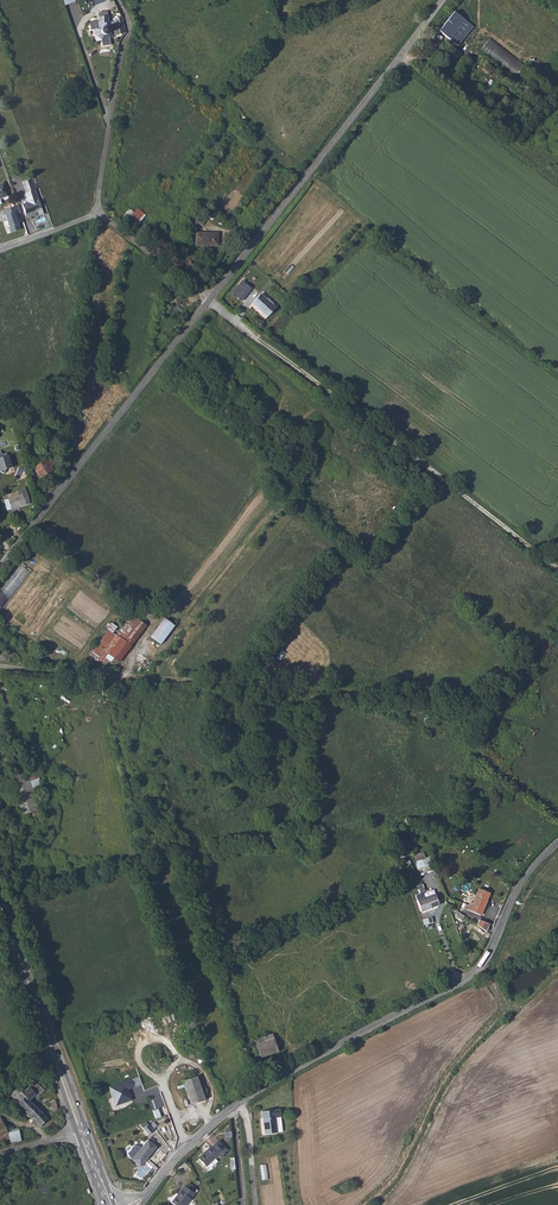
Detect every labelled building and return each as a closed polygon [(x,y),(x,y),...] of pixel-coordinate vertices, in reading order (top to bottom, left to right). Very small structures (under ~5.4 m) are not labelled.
[(473,26),(453,11),(439,30),(458,45),(473,26)] [(108,22),(108,16),(99,17),(99,21),(95,22),(96,29),(94,29),(95,34),(97,36),(101,34),(103,35),(101,39),(102,41),(110,40),(109,36),(108,34),(108,31),(108,28),(109,26),(108,22)] [(126,31),(122,16),(116,18),(116,20),(108,22),(109,26),(108,28),(108,31),(113,30),(114,36),(125,33),(126,31)] [(518,74),(526,63),(489,38),(481,49),(518,74)] [(43,214),(35,190),(38,189),(36,184),(33,185),(31,179),(22,182),(26,193),(25,193),(28,202),(22,204),(25,215),(37,211),(38,216),(43,214)] [(20,213),(18,205),(1,211),(4,218),(5,217),(6,221),(9,228),(13,226),(15,231),(20,230),(15,215),(20,213)] [(134,213),(128,209),(122,217),(127,221),(125,223),(132,228),(146,210),(142,208),(140,211),(137,209),(134,213)] [(198,220),(193,228),(199,232),(204,225),(198,220)] [(223,246),(223,233),(201,234),(202,247),(223,246)] [(183,285),(174,279),(170,285),(178,291),(183,285)] [(252,289),(242,281),(233,293),(242,301),(252,289)] [(274,306),(257,293),(250,303),(266,316),(274,306)] [(61,442),(63,427),(55,426),(53,440),(61,442)] [(290,442),(282,436),(279,440),(287,446),(290,442)] [(0,450),(0,472),(3,473),(5,470),(12,468),(10,461),(11,461),(9,455),(7,456),(6,453),(1,455),(0,450)] [(53,470),(51,466),(47,460),(34,468),(39,478),(53,470)] [(17,491),(19,495),(8,498),(8,499),(11,509),(30,503),(25,488),(17,491)] [(0,590),(0,609),(0,610),(29,573),(20,565),(0,590)] [(115,635),(112,633),(117,627),(111,623),(103,632),(105,634),(93,649),(91,648),(87,654),(96,661),(119,662),(146,626),(136,618),(133,616),(133,617),(131,615),(129,619),(126,617),(119,626),(121,628),(115,635)] [(164,618),(150,637),(160,644),(174,626),(164,618)] [(68,651),(43,636),(40,640),(65,656),(68,651)] [(10,662),(10,654),(8,654),(7,652),(5,652),(5,651),(1,650),(1,648),(0,648),(0,661),(10,662)] [(41,793),(33,768),(23,772),(31,796),(41,793)] [(23,772),(7,777),(25,832),(42,826),(31,796),(23,772)] [(428,870),(423,857),(415,860),(420,873),(428,870)] [(464,904),(462,908),(483,916),(492,893),(479,889),(472,907),(464,904)] [(438,905),(435,895),(418,902),(421,911),(438,905)] [(476,923),(484,929),(488,923),(480,918),(476,923)] [(278,1052),(273,1035),(255,1041),(261,1058),(278,1052)] [(192,1104),(205,1099),(198,1078),(200,1077),(199,1075),(197,1076),(197,1075),(183,1080),(192,1104)] [(8,1092),(36,1124),(44,1116),(27,1097),(33,1092),(34,1093),(43,1086),(39,1082),(41,1081),(38,1077),(36,1079),(33,1076),(18,1090),(14,1086),(8,1092)] [(133,1087),(130,1079),(110,1087),(118,1107),(133,1102),(128,1089),(133,1087)] [(280,1109),(261,1111),(264,1134),(277,1132),(275,1117),(281,1117),(280,1109)] [(19,1128),(7,1130),(6,1127),(0,1116),(0,1142),(10,1137),(11,1142),(21,1140),(19,1128)] [(148,1124),(143,1128),(147,1134),(153,1130),(148,1124)] [(147,1157),(156,1146),(147,1139),(140,1148),(137,1145),(134,1143),(127,1154),(129,1156),(132,1158),(131,1160),(139,1166),(144,1160),(144,1159),(146,1156),(147,1157)] [(227,1150),(216,1139),(212,1144),(211,1143),(199,1155),(208,1164),(219,1152),(222,1155),(227,1150)] [(183,1173),(189,1166),(185,1162),(179,1169),(183,1173)] [(197,1192),(189,1186),(188,1185),(175,1201),(179,1204),(189,1204),(198,1194),(197,1192)]
